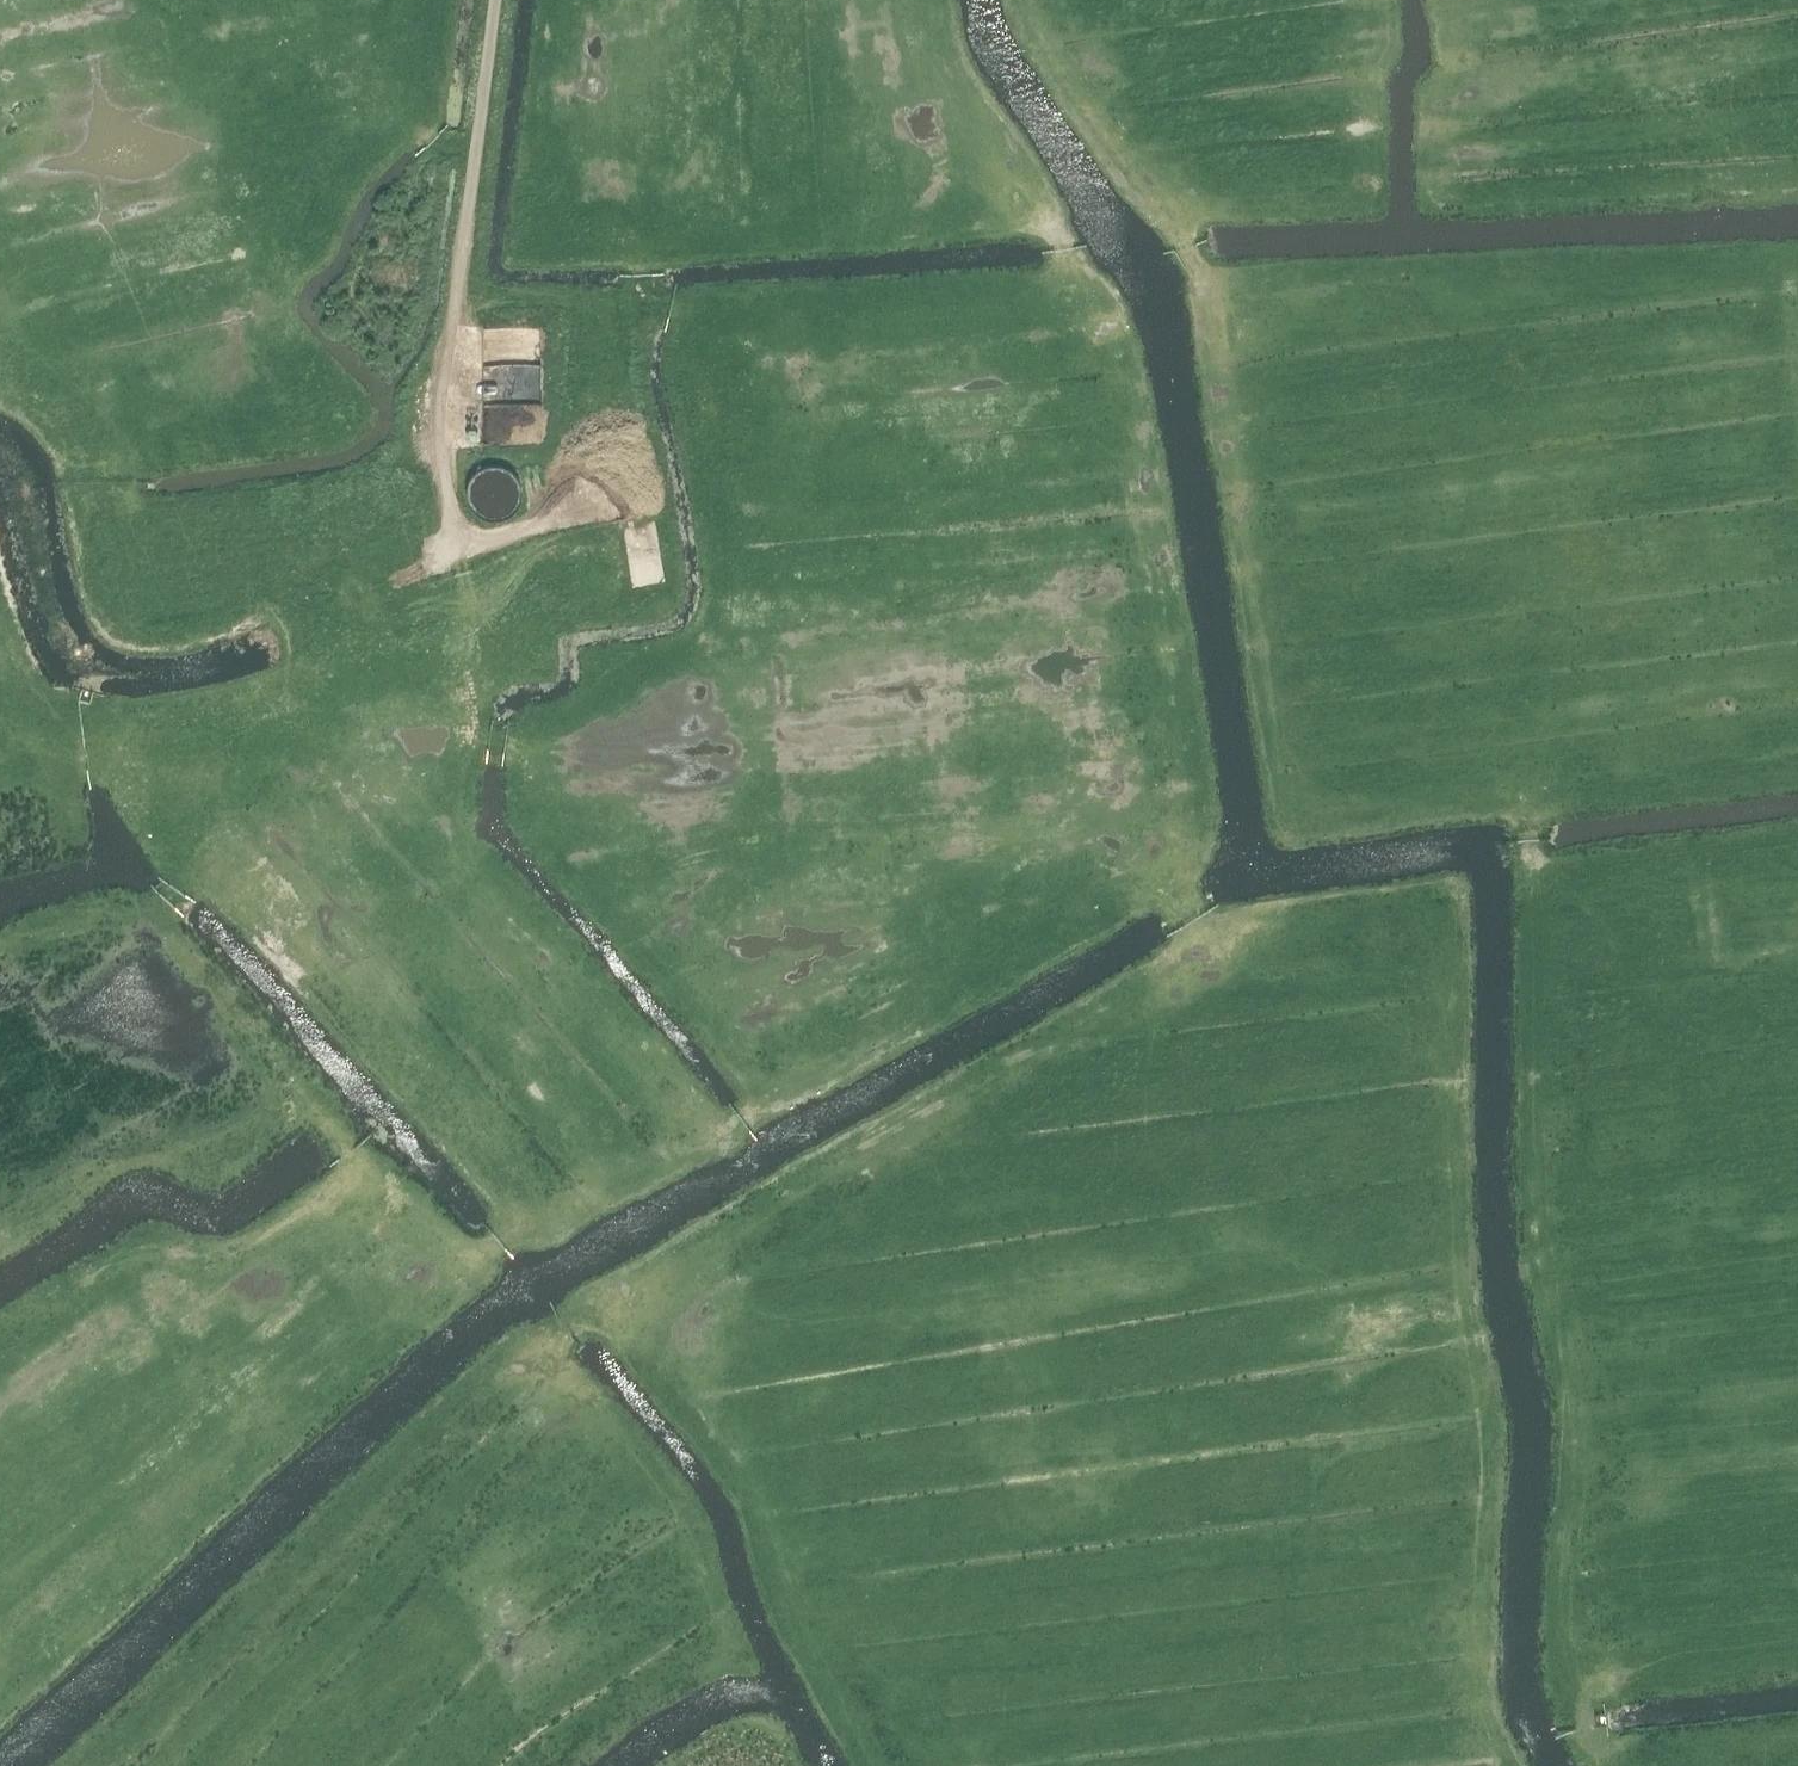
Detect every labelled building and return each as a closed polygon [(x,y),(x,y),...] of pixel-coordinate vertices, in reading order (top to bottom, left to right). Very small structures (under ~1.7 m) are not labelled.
[(487,365),(486,440),(524,440),(525,411),(508,411),(508,399),(511,399),(512,380),(513,380),(513,365),(487,365)] [(502,484),(512,486),(514,476),(491,469),(485,492),(499,496),(502,484)]
